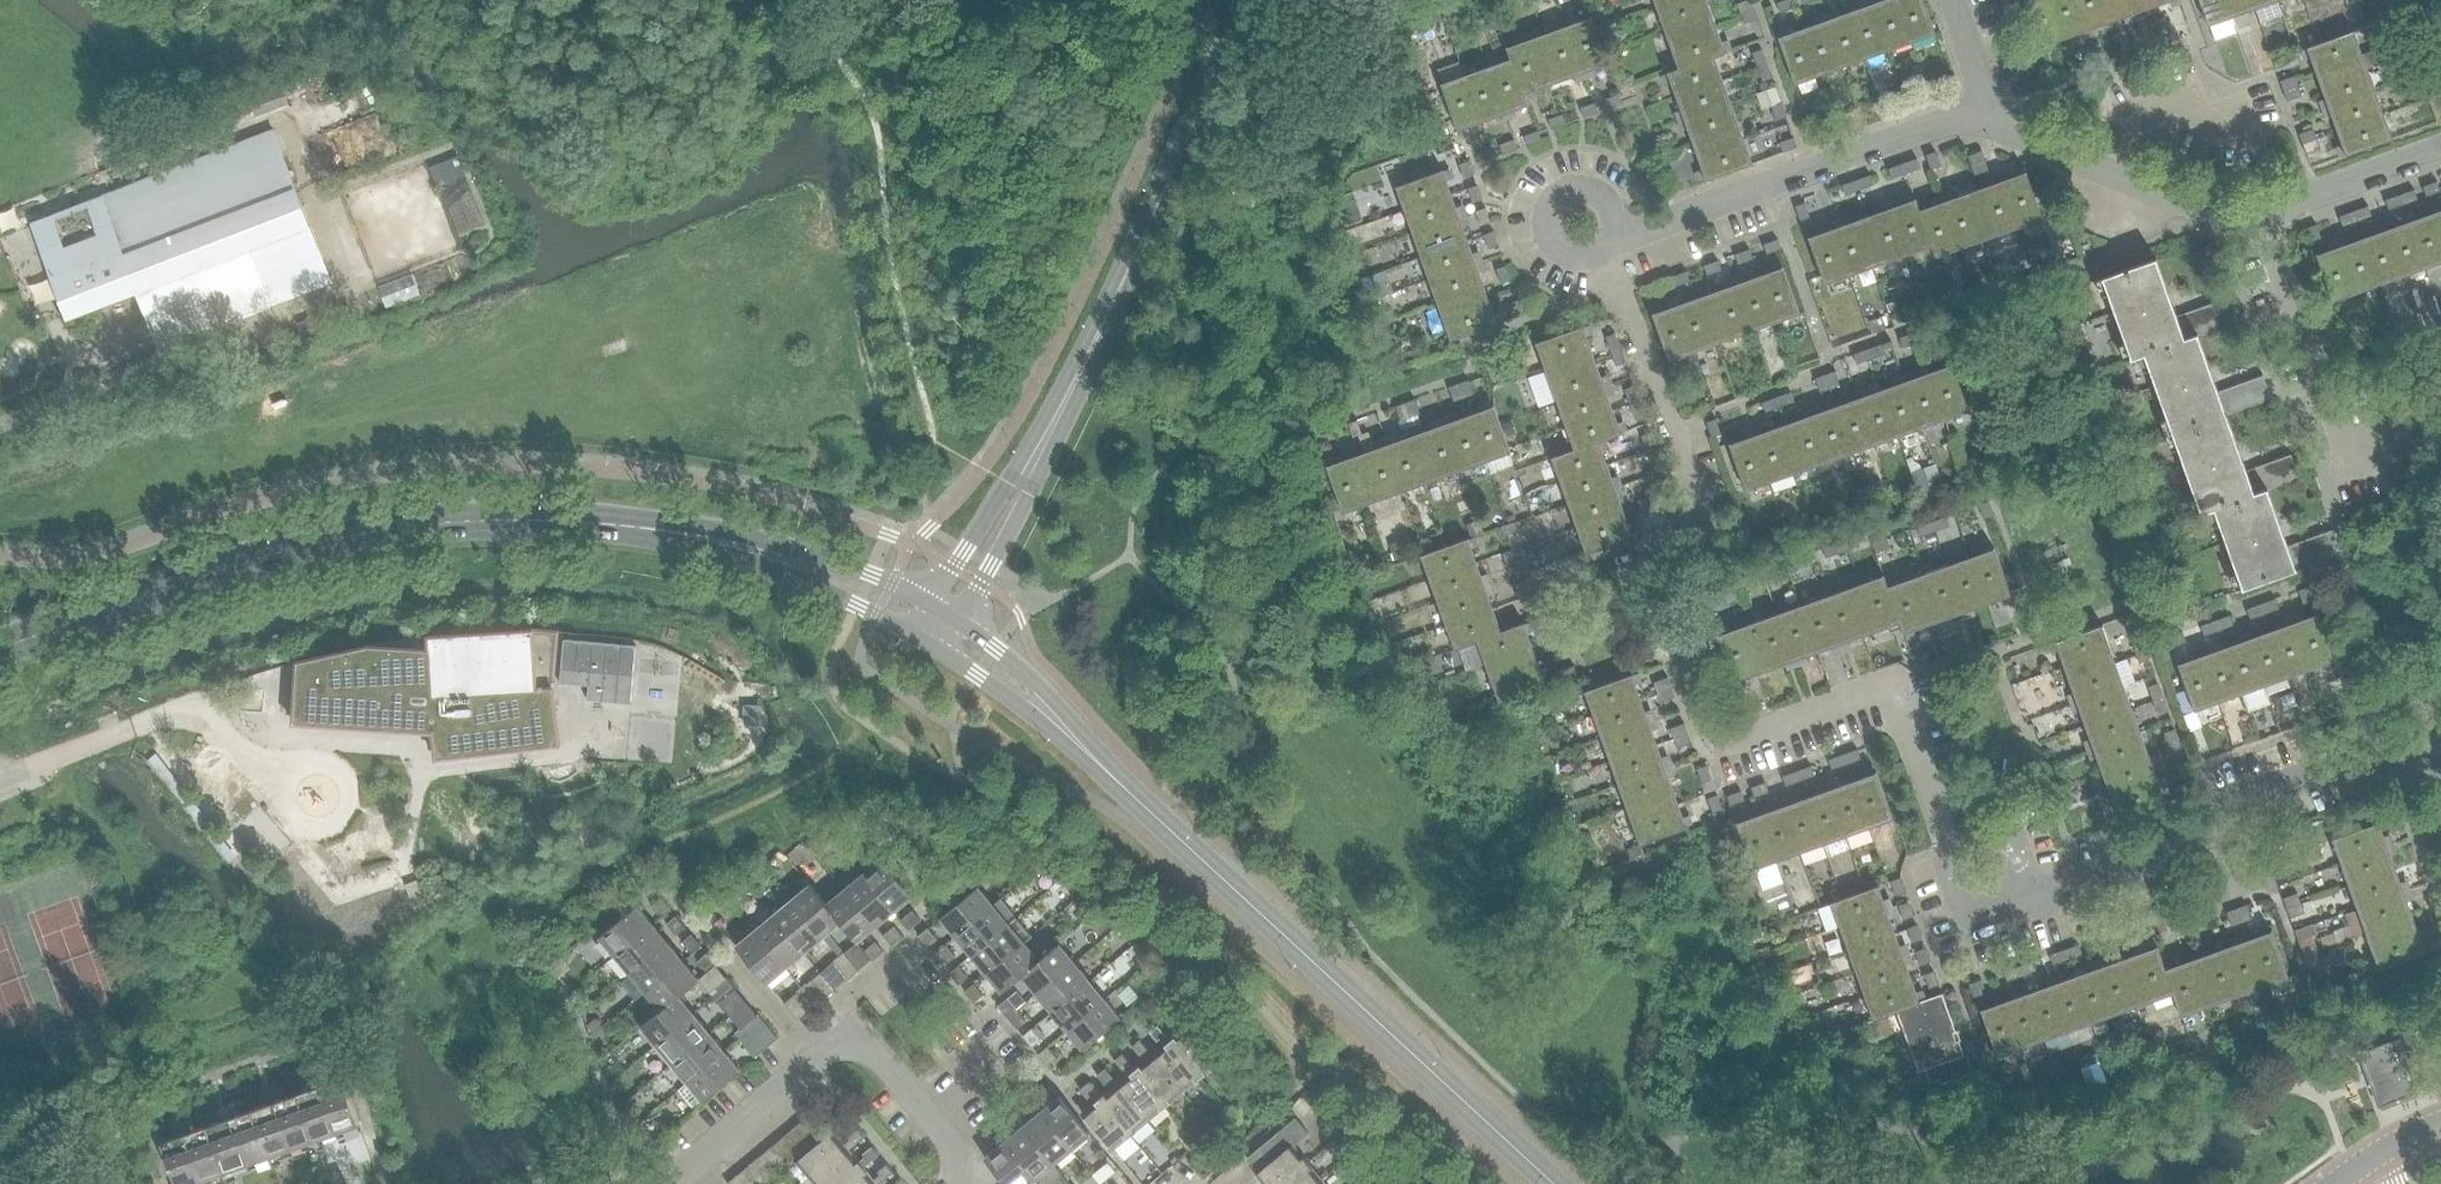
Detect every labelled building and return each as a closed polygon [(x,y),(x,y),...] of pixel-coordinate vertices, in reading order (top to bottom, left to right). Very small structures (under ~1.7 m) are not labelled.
[(1656,8),(1680,0),(1653,0),(1656,8)] [(1712,0),(1680,0),(1656,8),(1665,31),(1688,23),(1693,36),(1717,28),(1708,2),(1712,0)] [(1751,0),(1743,0),(1736,2),(1742,19),(1746,17),(1745,12),(1754,8),(1751,0)] [(1775,3),(1779,12),(1792,7),(1790,0),(1781,0),(1775,2),(1775,3)] [(1864,59),(1887,50),(1869,0),(1867,0),(1859,3),(1860,6),(1847,11),(1864,59)] [(1887,50),(1910,42),(1895,0),(1869,0),(1887,50)] [(1910,42),(1935,33),(1923,0),(1895,0),(1910,42)] [(2049,0),(2022,0),(2039,47),(2041,46),(2042,51),(2050,48),(2048,43),(2063,38),(2049,0)] [(2075,0),(2049,0),(2063,38),(2076,33),(2077,38),(2088,34),(2075,0)] [(2101,0),(2075,0),(2088,34),(2097,31),(2095,26),(2109,21),(2101,0)] [(2127,0),(2101,0),(2109,21),(2122,16),(2124,21),(2133,17),(2127,0)] [(2153,0),(2127,0),(2133,17),(2144,14),(2142,9),(2155,4),(2153,0)] [(2231,16),(2225,0),(2198,0),(2207,25),(2231,16)] [(2251,0),(2225,0),(2231,16),(2253,8),(2251,0)] [(1744,22),(1757,18),(1754,8),(1745,12),(1746,17),(1742,19),(1744,22)] [(1823,16),(1841,67),(1864,59),(1847,11),(1833,16),(1832,12),(1823,16)] [(1590,16),(1565,25),(1584,76),(1594,72),(1592,68),(1606,63),(1590,16)] [(1814,22),(1801,27),(1818,75),(1841,67),(1823,16),(1813,19),(1814,22)] [(1726,41),(1723,42),(1717,28),(1693,36),(1688,23),(1665,31),(1678,68),(1714,55),(1714,56),(1726,52),(1726,50),(1729,49),(1726,41)] [(1573,75),(1575,79),(1584,76),(1565,25),(1542,33),(1551,57),(1537,61),(1546,84),(1573,75)] [(1794,84),(1818,75),(1801,27),(1787,32),(1785,28),(1777,31),(1778,35),(1777,36),(1794,84)] [(2309,57),(2314,71),(2338,62),(2343,75),(2366,67),(2376,63),(2371,49),(2361,53),(2352,30),(2305,47),(2306,48),(2302,50),(2305,58),(2309,57)] [(1542,33),(1506,46),(1510,57),(1524,97),(1525,97),(1534,94),(1533,89),(1546,84),(1537,61),(1551,57),(1542,33)] [(1767,63),(1761,48),(1752,52),(1757,66),(1767,63)] [(1714,55),(1678,68),(1667,72),(1668,73),(1664,75),(1667,83),(1670,82),(1675,95),(1722,78),(1714,56),(1714,55)] [(1510,57),(1486,66),(1505,118),(1515,115),(1513,110),(1528,105),(1525,97),(1524,97),(1510,57)] [(2322,108),(2374,90),(2366,67),(2343,75),(2338,62),(2314,71),(2324,98),(2319,99),(2322,108)] [(1763,81),(1771,78),(1772,77),(1767,63),(1757,66),(1763,81)] [(1505,118),(1486,66),(1463,74),(1480,122),(1494,118),(1495,122),(1505,118)] [(1467,127),(1480,122),(1463,74),(1439,83),(1456,131),(1458,130),(1460,135),(1469,132),(1467,127)] [(2278,80),(2281,90),(2297,84),(2293,74),(2278,80)] [(1731,102),(1722,78),(1675,95),(1680,109),(1676,111),(1679,120),(1731,102)] [(2285,100),(2286,100),(2300,95),(2297,84),(2281,90),(2285,100)] [(254,115),(278,107),(272,89),(248,97),(254,115)] [(2383,113),(2374,90),(2322,108),(2326,118),(2330,117),(2336,131),(2383,113)] [(1603,98),(1607,108),(1621,103),(1618,93),(1603,98)] [(1580,107),(1583,116),(1597,111),(1594,102),(1580,107)] [(1720,147),(1744,138),(1731,102),(1679,120),(1683,130),(1686,129),(1691,142),(1715,134),(1720,147)] [(1786,116),(1781,103),(1772,106),(1776,120),(1786,116)] [(2391,137),(2383,113),(2336,131),(2340,144),(2336,146),(2339,154),(2343,153),(2344,154),(2391,137)] [(1551,128),(1565,123),(1562,114),(1547,119),(1551,128)] [(1438,137),(1449,133),(1445,122),(1434,125),(1438,137)] [(185,129),(162,125),(158,148),(181,152),(185,129)] [(2297,133),(2301,143),(2316,137),(2312,127),(2297,133)] [(1541,139),(1538,131),(1522,136),(1525,145),(1541,139)] [(1704,179),(1753,162),(1744,138),(1720,147),(1715,134),(1691,142),(1701,170),(1697,171),(1700,180),(1704,179)] [(1779,142),(1782,152),(1797,146),(1793,137),(1779,142)] [(2301,143),(2305,153),(2319,147),(2316,137),(2301,143)] [(1499,144),(1502,153),(1517,148),(1513,138),(1499,144)] [(1476,152),(1479,161),(1494,156),(1490,147),(1476,152)] [(1930,168),(1940,164),(1934,150),(1924,154),(1930,168)] [(1985,159),(1982,150),(1967,155),(1970,165),(1985,159)] [(102,198),(33,225),(61,298),(129,272),(158,346),(223,321),(265,304),(329,280),(281,154),(111,220),(102,198)] [(1905,172),(1920,167),(1916,157),(1902,162),(1905,172)] [(1970,165),(1974,175),(1989,169),(1985,159),(1970,165)] [(1462,178),(1471,175),(1468,165),(1467,161),(1457,164),(1462,178)] [(1902,162),(1887,168),(1891,178),(1905,172),(1902,162)] [(1403,210),(1450,193),(1445,180),(1449,178),(1446,170),(1442,172),(1441,170),(1394,186),(1403,210)] [(2009,171),(1999,175),(2017,226),(2042,217),(2025,171),(2011,176),(2009,171)] [(1869,174),(1855,179),(1859,189),(1873,184),(1869,174)] [(1992,183),(1978,188),(1986,211),(1973,215),(1982,239),(2017,226),(1999,175),(1990,178),(1992,183)] [(1842,184),(1842,186),(1845,194),(1859,189),(1855,179),(1842,184)] [(2422,185),(2423,187),(2426,196),(2440,190),(2437,179),(2422,185)] [(1480,199),(1475,184),(1465,188),(1470,203),(1480,199)] [(1950,193),(1940,197),(1959,247),(1982,239),(1973,215),(1986,211),(1978,188),(1951,197),(1950,193)] [(2403,204),(2417,198),(2413,188),(2399,193),(2403,204)] [(1450,193),(1403,210),(1411,233),(1462,214),(1459,206),(1455,207),(1450,193)] [(2385,199),(2386,200),(2389,209),(2403,204),(2399,193),(2385,199)] [(1917,209),(1930,246),(1929,246),(1933,257),(1959,247),(1940,197),(1930,200),(1932,204),(1919,209),(1917,209)] [(1898,199),(1888,202),(1907,254),(1929,246),(1930,246),(1917,209),(1919,209),(1915,198),(1899,203),(1898,199)] [(1799,220),(1809,216),(1803,201),(1794,205),(1799,220)] [(1880,210),(1866,215),(1875,239),(1862,244),(1870,267),(1907,254),(1888,202),(1879,206),(1880,210)] [(2439,204),(2429,207),(2440,239),(2440,208),(2439,204)] [(2357,220),(2371,215),(2367,205),(2353,210),(2357,220)] [(1489,222),(1484,207),(1473,211),(1479,225),(1489,222)] [(2429,207),(2420,211),(2421,215),(2408,220),(2425,267),(2440,261),(2440,239),(2429,207)] [(2339,215),(2339,217),(2342,226),(2357,220),(2353,210),(2339,215)] [(1462,214),(1411,233),(1419,256),(1467,239),(1462,226),(1466,225),(1462,214)] [(1838,221),(1829,224),(1847,276),(1870,267),(1862,244),(1875,239),(1866,215),(1840,225),(1838,221)] [(2394,225),(2393,220),(2383,224),(2403,275),(2425,267),(2408,220),(2394,225)] [(2311,242),(2321,238),(2316,223),(2305,227),(2311,242)] [(1823,284),(1847,276),(1829,224),(1819,227),(1821,231),(1806,236),(1823,284)] [(2403,275),(2383,224),(2374,227),(2375,232),(2362,236),(2379,284),(2403,275)] [(1488,248),(1497,245),(1492,231),(1481,235),(1488,248)] [(2355,292),(2379,284),(2362,236),(2348,241),(2347,237),(2337,241),(2355,292)] [(1762,243),(1762,244),(1766,254),(1780,249),(1776,238),(1762,243)] [(1467,239),(1419,256),(1427,279),(1479,261),(1475,252),(1472,253),(1467,239)] [(2332,301),(2355,292),(2337,241),(2328,244),(2329,248),(2314,253),(2332,301)] [(1734,253),(1734,255),(1737,264),(1752,259),(1748,248),(1734,253)] [(2226,413),(2269,397),(2270,397),(2262,374),(2218,390),(2198,334),(2229,323),(2220,298),(2176,314),(2156,257),(2101,277),(2130,358),(2142,354),(2200,513),(2212,509),(2241,588),(2340,552),(2331,529),(2287,544),(2267,488),(2299,477),(2290,453),(2246,469),(2226,413)] [(1702,264),(1703,266),(1706,275),(1720,270),(1716,259),(1702,264)] [(1482,271),(1479,261),(1427,279),(1436,302),(1459,294),(1464,308),(1488,299),(1479,272),(1482,271)] [(1771,270),(1757,275),(1774,322),(1798,313),(1782,267),(1779,266),(1778,263),(1770,266),(1771,270)] [(1510,280),(1504,264),(1493,268),(1499,284),(1510,280)] [(417,268),(384,284),(394,305),(427,289),(417,268)] [(1670,276),(1671,277),(1674,287),(1689,281),(1685,270),(1670,276)] [(1751,330),(1774,322),(1757,275),(1744,280),(1743,276),(1733,279),(1751,330)] [(1725,287),(1711,292),(1719,314),(1705,320),(1713,344),(1751,330),(1733,279),(1724,283),(1725,287)] [(1643,298),(1645,297),(1658,292),(1654,282),(1639,287),(1643,298)] [(1683,298),(1672,302),(1690,352),(1713,344),(1705,320),(1719,314),(1711,292),(1685,301),(1683,298)] [(1464,308),(1459,294),(1436,302),(1449,340),(1497,323),(1496,322),(1500,320),(1497,312),(1493,313),(1488,299),(1464,308)] [(1522,314),(1517,299),(1506,303),(1511,317),(1522,314)] [(1668,360),(1690,352),(1672,302),(1664,305),(1665,308),(1651,313),(1668,360)] [(1894,302),(1886,305),(1888,311),(1896,308),(1894,302)] [(319,314),(297,323),(302,336),(324,327),(319,314)] [(1882,316),(1868,322),(1871,333),(1886,327),(1882,316)] [(49,337),(43,324),(36,327),(41,340),(49,337)] [(1582,326),(1535,343),(1543,366),(1566,358),(1571,371),(1596,363),(1586,336),(1590,334),(1586,325),(1582,327),(1582,326)] [(1926,327),(1912,332),(1916,342),(1930,337),(1926,327)] [(1848,339),(1847,334),(1845,328),(1840,330),(1831,333),(1835,344),(1848,339)] [(1912,332),(1899,337),(1902,347),(1916,342),(1912,332)] [(1620,348),(1619,347),(1614,333),(1603,337),(1609,352),(1620,348)] [(1870,359),(1884,354),(1880,344),(1866,349),(1870,359)] [(1609,352),(1614,366),(1624,363),(1620,348),(1609,352)] [(1866,349),(1852,355),(1856,365),(1870,359),(1866,349)] [(1566,358),(1543,366),(1557,403),(1608,385),(1604,374),(1600,376),(1596,363),(1571,371),(1566,358)] [(1940,367),(1927,372),(1944,420),(1968,412),(1950,364),(1949,364),(1947,360),(1939,363),(1940,367)] [(1700,365),(1704,375),(1711,372),(1707,362),(1700,365)] [(1833,371),(1823,374),(1829,389),(1838,385),(1833,371)] [(1902,376),(1921,429),(1944,420),(1927,372),(1913,377),(1912,373),(1902,376)] [(1814,378),(1816,384),(1819,392),(1829,389),(1823,374),(1814,378)] [(1880,388),(1897,437),(1921,429),(1902,376),(1892,380),(1893,383),(1880,388)] [(1467,380),(1457,384),(1462,399),(1472,395),(1467,380)] [(1457,384),(1447,387),(1452,402),(1462,399),(1457,384)] [(1608,385),(1557,403),(1565,426),(1613,409),(1608,395),(1612,394),(1608,385)] [(1623,389),(1628,404),(1639,400),(1633,385),(1623,389)] [(1866,393),(1865,390),(1855,393),(1874,445),(1897,437),(1880,388),(1866,393)] [(1778,407),(1793,402),(1789,392),(1775,397),(1778,407)] [(1874,445),(1855,393),(1846,397),(1847,400),(1834,405),(1852,454),(1874,445)] [(1760,402),(1764,412),(1778,407),(1775,397),(1760,402)] [(1413,399),(1404,403),(1409,417),(1417,414),(1418,414),(1413,399)] [(1633,419),(1643,415),(1644,415),(1639,400),(1628,404),(1633,419)] [(1481,410),(1469,414),(1486,462),(1510,454),(1493,406),(1491,406),(1490,402),(1480,406),(1481,410)] [(1404,403),(1394,406),(1400,421),(1406,418),(1409,417),(1404,403)] [(1821,410),(1819,406),(1809,410),(1829,462),(1852,454),(1834,405),(1821,410)] [(1618,422),(1613,409),(1565,426),(1573,449),(1574,450),(1602,439),(1603,440),(1621,434),(1622,431),(1624,430),(1621,421),(1618,422)] [(1802,416),(1788,422),(1797,446),(1783,451),(1791,475),(1829,462),(1809,410),(1801,413),(1802,416)] [(1409,417),(1406,418),(1408,426),(1420,422),(1417,414),(1409,417)] [(1454,415),(1443,419),(1462,471),(1486,462),(1469,414),(1455,419),(1454,415)] [(1436,426),(1422,431),(1431,455),(1417,460),(1426,484),(1462,471),(1443,419),(1435,422),(1436,426)] [(1710,437),(1720,434),(1715,419),(1705,423),(1710,437)] [(1320,420),(1310,424),(1315,438),(1326,434),(1320,420)] [(1346,423),(1351,438),(1361,434),(1356,420),(1346,423)] [(1512,420),(1501,424),(1506,437),(1516,433),(1512,420)] [(1761,427),(1750,431),(1769,483),(1791,475),(1783,451),(1797,446),(1788,422),(1762,431),(1761,427)] [(1394,436),(1383,440),(1402,492),(1426,484),(1417,460),(1431,455),(1422,431),(1395,441),(1394,436)] [(1746,492),(1769,483),(1750,431),(1741,434),(1742,438),(1728,443),(1746,492)] [(1655,447),(1650,433),(1639,437),(1645,451),(1655,447)] [(1602,439),(1574,450),(1573,449),(1550,458),(1559,481),(1606,465),(1601,452),(1606,450),(1603,440),(1602,439)] [(1376,447),(1362,452),(1370,476),(1357,481),(1366,505),(1402,492),(1383,440),(1374,443),(1376,447)] [(1660,461),(1655,447),(1645,451),(1650,465),(1660,461)] [(1357,481),(1370,476),(1362,452),(1336,462),(1334,457),(1325,460),(1327,465),(1325,466),(1342,513),(1366,505),(1357,481)] [(1611,478),(1606,465),(1559,481),(1567,504),(1619,485),(1616,477),(1611,478)] [(1940,488),(1935,472),(1912,480),(1917,496),(1940,488)] [(1623,495),(1619,485),(1567,504),(1576,527),(1623,510),(1619,497),(1623,495)] [(1661,497),(1658,487),(1643,492),(1647,502),(1661,497)] [(1647,502),(1650,512),(1665,507),(1661,497),(1647,502)] [(1988,501),(1977,505),(1983,520),(1994,515),(1988,501)] [(1856,516),(1873,510),(1870,502),(1853,508),(1856,516)] [(1623,510),(1576,527),(1584,551),(1633,534),(1632,533),(1636,531),(1632,522),(1628,524),(1623,510)] [(1944,517),(1930,522),(1934,532),(1948,527),(1944,517)] [(1466,524),(1471,535),(1482,530),(1477,519),(1466,524)] [(1502,537),(1506,535),(1517,531),(1514,522),(1498,528),(1502,537)] [(1930,522),(1916,527),(1920,538),(1934,532),(1930,522)] [(1443,531),(1430,536),(1434,548),(1447,544),(1443,531)] [(1850,538),(1834,544),(1837,553),(1853,547),(1850,538)] [(1885,538),(1871,544),(1875,553),(1889,548),(1885,538)] [(1427,580),(1475,562),(1471,549),(1475,548),(1472,539),(1468,540),(1467,539),(1419,556),(1427,580)] [(1834,544),(1818,550),(1821,559),(1837,553),(1834,544)] [(1389,550),(1392,560),(1405,556),(1402,546),(1389,550)] [(1994,548),(1968,557),(1986,605),(2001,600),(2002,603),(2011,600),(2010,596),(2011,595),(1994,548)] [(1506,568),(1516,565),(1511,550),(1501,553),(1506,568)] [(1798,557),(1783,562),(1787,572),(1802,566),(1798,557)] [(1986,605),(1968,557),(1946,565),(1965,617),(1975,613),(1974,609),(1986,605)] [(1475,562),(1427,580),(1435,602),(1488,583),(1485,575),(1480,577),(1475,562)] [(1783,562),(1769,567),(1772,577),(1787,572),(1783,562)] [(1965,617),(1946,565),(1922,574),(1931,598),(1917,603),(1926,626),(1955,616),(1956,620),(1965,617)] [(1931,598),(1922,574),(1887,586),(1886,587),(1901,628),(1900,628),(1903,635),(1905,634),(1906,638),(1914,636),(1913,631),(1926,626),(1917,603),(1931,598)] [(1887,586),(1883,575),(1858,584),(1867,608),(1854,612),(1863,636),(1890,627),(1891,631),(1900,628),(1901,628),(1886,587),(1887,586)] [(1735,591),(1749,585),(1746,576),(1731,581),(1735,591)] [(1518,600),(1527,596),(1522,581),(1512,585),(1518,600)] [(1731,581),(1717,586),(1720,596),(1735,591),(1731,581)] [(1488,583),(1435,602),(1444,625),(1491,608),(1487,595),(1491,594),(1488,583)] [(1867,608),(1858,584),(1821,597),(1840,649),(1850,646),(1849,641),(1863,636),(1854,612),(1867,608)] [(2303,605),(2313,601),(2307,586),(2297,590),(2303,605)] [(1552,607),(1548,597),(1534,602),(1537,612),(1552,607)] [(1840,649),(1821,597),(1799,605),(1816,653),(1830,649),(1831,652),(1840,649)] [(2278,608),(2275,599),(2275,598),(2260,603),(2264,614),(2278,608)] [(2260,603),(2246,608),(2250,619),(2264,614),(2260,603)] [(1816,653),(1799,605),(1776,614),(1795,666),(1805,662),(1803,658),(1816,653)] [(1541,623),(1555,618),(1556,617),(1552,607),(1537,612),(1541,623)] [(1497,623),(1491,608),(1444,625),(1453,651),(1476,642),(1505,631),(1505,630),(1502,621),(1497,623)] [(2310,668),(2334,660),(2317,613),(2303,618),(2301,613),(2291,617),(2310,668)] [(1795,666),(1776,614),(1753,622),(1761,645),(1747,650),(1757,675),(1784,665),(1785,669),(1795,666)] [(2217,630),(2232,625),(2228,615),(2214,620),(2217,630)] [(2284,624),(2270,629),(2287,677),(2310,668),(2291,617),(2283,620),(2284,624)] [(2199,625),(2199,626),(2203,636),(2217,630),(2214,620),(2199,625)] [(1761,645),(1753,622),(1715,635),(1733,684),(1734,683),(1736,687),(1745,684),(1743,680),(1757,675),(1747,650),(1761,645)] [(1523,624),(1505,630),(1505,631),(1476,642),(1484,665),(1508,656),(1513,669),(1537,660),(1527,634),(1531,633),(1528,624),(1523,625),(1523,624)] [(2090,671),(2115,663),(2101,624),(2053,641),(2054,643),(2050,645),(2053,654),(2057,652),(2062,666),(2085,658),(2090,671)] [(367,645),(297,661),(293,723),(432,732),(435,758),(558,744),(552,687),(556,631),(532,629),(428,636),(367,645)] [(2255,630),(2245,633),(2263,685),(2287,677),(2270,629),(2257,634),(2255,630)] [(2127,634),(2132,649),(2142,645),(2137,630),(2127,634)] [(2166,637),(2168,640),(2171,647),(2185,642),(2181,631),(2166,637)] [(2238,641),(2223,646),(2240,693),(2263,685),(2245,633),(2236,636),(2238,641)] [(563,639),(559,683),(588,685),(586,700),(630,704),(635,645),(563,639)] [(2138,664),(2148,660),(2142,645),(2132,649),(2138,664)] [(2209,646),(2199,650),(2217,701),(2240,693),(2223,646),(2210,651),(2209,646)] [(2193,710),(2217,701),(2199,650),(2189,653),(2191,657),(2176,663),(2193,710)] [(1513,669),(1508,656),(1484,665),(1497,702),(1546,685),(1546,683),(1549,682),(1546,673),(1542,675),(1537,660),(1513,669)] [(2085,658),(2062,666),(2072,693),(2068,695),(2071,703),(2123,685),(2115,663),(2090,671),(2085,658)] [(1573,666),(1572,666),(1559,671),(1562,681),(1577,676),(1573,666)] [(1631,674),(1583,691),(1591,715),(1639,698),(1634,684),(1638,683),(1635,674),(1631,676),(1631,674)] [(1669,687),(1666,677),(1651,682),(1655,692),(1669,687)] [(2146,686),(2151,700),(2161,697),(2156,683),(2146,686)] [(2123,685),(2071,703),(2074,713),(2079,712),(2084,725),(2131,708),(2123,685)] [(1655,692),(1658,702),(1673,696),(1669,687),(1655,692)] [(2151,700),(2157,715),(2166,711),(2161,697),(2151,700)] [(1639,698),(1591,715),(1600,738),(1652,720),(1648,710),(1644,712),(1639,698)] [(759,725),(759,705),(743,705),(743,725),(759,725)] [(2131,708),(2084,725),(2089,739),(2085,741),(2088,750),(2139,732),(2131,708)] [(1652,720),(1600,738),(1608,761),(1656,744),(1651,730),(1655,729),(1652,720)] [(1686,733),(1683,723),(1668,728),(1672,738),(1686,733)] [(2163,732),(2168,746),(2178,744),(2173,729),(2163,732)] [(2139,732),(2088,750),(2092,760),(2096,758),(2101,772),(2148,755),(2139,732)] [(1672,738),(1675,749),(1690,744),(1686,733),(1672,738)] [(1656,744),(1608,761),(1616,784),(1668,766),(1665,756),(1661,757),(1656,744)] [(2173,761),(2183,757),(2178,744),(2168,746),(2173,761)] [(1855,749),(1841,754),(1845,764),(1859,759),(1855,749)] [(1841,754),(1827,760),(1831,770),(1845,764),(1841,754)] [(2156,776),(2148,755),(2101,772),(2106,786),(2102,787),(2105,795),(2156,776)] [(1695,769),(1701,783),(1711,779),(1705,765),(1695,769)] [(1810,765),(1795,771),(1799,781),(1814,776),(1810,765)] [(1668,766),(1616,784),(1625,808),(1648,799),(1653,811),(1677,804),(1667,777),(1671,775),(1668,766)] [(1850,780),(1868,828),(1892,819),(1874,771),(1872,771),(1871,768),(1862,771),(1864,775),(1850,780)] [(1795,771),(1781,776),(1784,786),(1799,781),(1795,771)] [(2164,801),(2156,776),(2105,795),(2108,805),(2113,804),(2118,818),(2164,801)] [(1826,784),(1845,836),(1868,828),(1850,780),(1838,785),(1836,780),(1826,784)] [(2177,786),(2181,795),(2195,790),(2191,780),(2177,786)] [(1764,782),(1749,787),(1753,798),(1768,793),(1764,782)] [(1818,792),(1804,797),(1822,845),(1845,836),(1826,784),(1817,788),(1818,792)] [(1728,807),(1744,801),(1740,791),(1725,796),(1728,807)] [(1722,810),(1717,799),(1716,795),(1706,799),(1712,813),(1722,810)] [(1790,797),(1780,801),(1799,853),(1822,845),(1804,797),(1791,801),(1790,797)] [(1653,811),(1648,799),(1625,808),(1638,844),(1686,827),(1685,826),(1689,825),(1686,815),(1681,817),(1677,804),(1653,811)] [(1758,814),(1776,862),(1799,853),(1780,801),(1770,805),(1771,809),(1758,814)] [(1752,870),(1753,870),(1776,862),(1758,814),(1745,818),(1743,815),(1734,818),(1736,822),(1734,822),(1752,870)] [(2330,839),(2339,863),(2391,845),(2388,835),(2383,836),(2378,822),(2330,839)] [(1644,853),(1640,844),(1638,844),(1626,849),(1629,858),(1644,853)] [(2339,863),(2348,887),(2395,869),(2390,855),(2394,854),(2391,845),(2339,863)] [(278,862),(286,872),(304,857),(296,847),(278,862)] [(2272,871),(2286,866),(2282,855),(2268,861),(2272,871)] [(1044,858),(1042,857),(1033,866),(1042,877),(1052,868),(1044,858)] [(862,874),(893,911),(911,895),(881,858),(862,874)] [(923,864),(913,872),(922,883),(932,876),(923,864)] [(2348,887),(2356,910),(2408,891),(2404,881),(2400,882),(2395,869),(2348,887)] [(862,874),(844,889),(874,926),(893,911),(862,874)] [(1893,896),(1903,892),(1898,878),(1888,882),(1893,896)] [(406,885),(408,891),(414,906),(425,902),(420,886),(418,881),(406,885)] [(809,884),(791,899),(821,937),(839,922),(840,921),(825,904),(826,904),(809,884)] [(397,885),(324,911),(327,920),(400,894),(397,885)] [(1838,927),(1890,908),(1887,899),(1883,901),(1878,886),(1830,903),(1838,927)] [(939,917),(955,936),(992,906),(991,905),(976,887),(939,917)] [(856,942),(874,926),(844,889),(826,904),(825,904),(840,921),(839,922),(856,942)] [(2411,900),(2408,891),(2356,910),(2364,933),(2388,924),(2393,937),(2417,929),(2407,901),(2411,900)] [(2282,899),(2286,909),(2300,904),(2296,893),(2282,899)] [(660,917),(670,909),(660,897),(650,905),(660,917)] [(803,952),(821,937),(791,899),(772,914),(803,952)] [(999,899),(991,905),(992,906),(955,936),(970,955),(1015,918),(999,899)] [(1903,920),(1912,916),(1906,902),(1897,905),(1903,920)] [(2303,913),(2300,904),(2286,909),(2290,918),(2303,913)] [(651,924),(636,906),(636,905),(599,936),(614,955),(651,924)] [(2240,922),(2250,919),(2245,905),(2235,908),(2240,922)] [(1890,908),(1838,927),(1846,950),(1894,933),(1889,919),(1893,918),(1890,908)] [(2235,908),(2226,912),(2231,926),(2240,922),(2235,908)] [(908,929),(920,920),(912,910),(900,920),(908,929)] [(1098,935),(1110,925),(1098,910),(1085,920),(1098,935)] [(2162,920),(2158,911),(2158,910),(2144,916),(2147,925),(2162,920)] [(772,914),(754,930),(784,967),(803,952),(772,914)] [(675,935),(685,927),(675,916),(666,924),(675,935)] [(970,955),(985,973),(1023,942),(1023,943),(1030,937),(1015,918),(970,955)] [(2147,925),(2151,935),(2165,929),(2162,920),(2147,925)] [(2189,940),(2199,937),(2194,922),(2184,926),(2189,940)] [(614,955),(630,974),(666,943),(651,924),(614,955)] [(2388,924),(2364,933),(2377,970),(2425,952),(2425,951),(2429,950),(2426,941),(2421,942),(2417,929),(2393,937),(2388,924)] [(890,945),(901,935),(893,925),(882,935),(890,945)] [(1911,943),(1921,940),(1915,925),(1905,928),(1911,943)] [(2260,934),(2246,939),(2264,986),(2287,978),(2270,930),(2269,930),(2267,926),(2258,930),(2260,934)] [(927,928),(917,936),(927,947),(936,939),(927,928)] [(765,983),(784,967),(754,930),(735,945),(765,983)] [(2085,937),(2086,942),(2088,946),(2103,941),(2098,932),(2085,937)] [(1894,933),(1846,950),(1855,973),(1906,954),(1903,945),(1899,947),(1894,933)] [(2323,946),(2337,941),(2334,933),(2320,938),(2323,946)] [(690,954),(700,946),(691,934),(681,942),(690,954)] [(2246,939),(2223,947),(2240,995),(2264,986),(2246,939)] [(871,960),(882,951),(874,941),(863,951),(871,960)] [(1038,961),(1037,960),(1023,943),(1023,942),(985,973),(1001,992),(1021,975),(1038,961)] [(2136,1007),(2173,993),(2162,965),(2163,964),(2156,946),(2155,946),(2153,942),(2144,945),(2146,949),(2131,954),(2139,978),(2127,983),(2136,1007)] [(630,974),(645,992),(682,961),(666,943),(630,974)] [(2314,943),(2300,948),(2300,949),(2303,959),(2317,953),(2314,943)] [(1021,975),(1036,993),(1073,963),(1057,944),(1037,960),(1038,961),(1021,975)] [(2078,944),(2064,950),(2067,959),(2081,954),(2078,944)] [(2203,1008),(2240,995),(2223,947),(2219,948),(2218,944),(2199,951),(2200,955),(2208,979),(2195,984),(2203,1008)] [(933,955),(942,966),(952,958),(942,946),(933,955)] [(1920,966),(1929,962),(1924,948),(1914,951),(1920,966)] [(2064,950),(2049,955),(2053,965),(2067,959),(2064,950)] [(831,961),(839,970),(851,961),(843,952),(831,961)] [(716,964),(706,953),(697,961),(706,972),(716,964)] [(2303,959),(2307,968),(2321,963),(2317,953),(2303,959)] [(1906,954),(1855,973),(1863,996),(1911,979),(1906,965),(1910,964),(1906,954)] [(2104,960),(2094,963),(2112,1015),(2136,1007),(2127,983),(2139,978),(2131,954),(2105,964),(2104,960)] [(2162,965),(2173,993),(2181,1016),(2203,1008),(2195,984),(2208,979),(2200,955),(2173,965),(2172,961),(2163,964),(2162,965)] [(697,980),(682,961),(645,992),(660,1010),(660,1011),(677,996),(697,980)] [(847,980),(858,970),(851,961),(839,970),(847,980)] [(2030,961),(2016,966),(2020,976),(2034,971),(2030,961)] [(1088,981),(1073,963),(1036,993),(1051,1012),(1088,981)] [(2072,976),(2089,1023),(2112,1015),(2094,963),(2085,967),(2086,971),(2072,976)] [(957,965),(948,973),(957,984),(967,977),(957,965)] [(2002,971),(2003,971),(2006,981),(2020,976),(2016,966),(2002,971)] [(1928,989),(1937,985),(1932,971),(1922,975),(1928,989)] [(2048,980),(2067,1032),(2089,1023),(2072,976),(2059,980),(2057,976),(2048,980)] [(726,996),(735,988),(726,977),(717,985),(726,996)] [(1916,993),(1911,979),(1863,996),(1872,1020),(1894,1012),(1920,1003),(1919,1001),(1923,999),(1920,991),(1916,993)] [(1974,999),(1983,995),(1977,980),(1968,983),(1974,999)] [(2026,992),(2044,1040),(2067,1032),(2048,980),(2039,983),(2040,987),(2026,992)] [(1051,1012),(1066,1030),(1103,999),(1088,981),(1051,1012)] [(794,991),(802,1001),(814,992),(806,982),(794,991)] [(973,983),(963,991),(973,1002),(982,995),(973,983)] [(726,996),(717,985),(707,993),(717,1004),(726,996)] [(821,1001),(814,992),(802,1001),(810,1010),(821,1001)] [(2002,996),(2021,1048),(2044,1040),(2026,992),(2013,997),(2011,993),(2002,996)] [(1942,995),(1920,1003),(1894,1012),(1916,1073),(1922,1070),(1927,1084),(1937,1081),(1939,1085),(1970,1073),(1942,995)] [(640,1026),(655,1045),(692,1014),(677,996),(660,1011),(660,1010),(640,1026)] [(1996,1057),(2021,1048),(2002,996),(1993,1000),(1994,1004),(1979,1009),(1996,1057)] [(997,1006),(1006,1018),(1016,1010),(1006,998),(997,1006)] [(1119,1018),(1103,999),(1066,1030),(1082,1049),(1119,1018)] [(1006,1018),(1016,1029),(1025,1021),(1016,1010),(1006,1018)] [(1181,1030),(1169,1040),(1168,1040),(1199,1078),(1217,1063),(1174,1011),(1166,1017),(1173,1027),(1176,1024),(1181,1030)] [(708,1033),(692,1014),(655,1045),(671,1064),(708,1033)] [(766,1047),(777,1038),(757,1014),(745,1023),(766,1047)] [(1889,1032),(1883,1016),(1860,1025),(1866,1041),(1889,1032)] [(587,1024),(594,1034),(602,1027),(595,1018),(587,1024)] [(734,1032),(754,1057),(766,1047),(745,1023),(734,1032)] [(1164,1045),(1151,1055),(1182,1092),(1199,1078),(1168,1040),(1169,1040),(1156,1025),(1148,1032),(1156,1041),(1159,1039),(1164,1045)] [(1021,1036),(1031,1047),(1041,1039),(1031,1028),(1021,1036)] [(671,1064),(686,1082),(723,1051),(708,1033),(671,1064)] [(2378,1105),(2415,1092),(2410,1077),(2412,1077),(2398,1038),(2373,1047),(2373,1049),(2359,1054),(2378,1105)] [(1146,1059),(1134,1069),(1165,1107),(1182,1092),(1151,1055),(1139,1039),(1131,1046),(1138,1055),(1141,1053),(1146,1059)] [(1046,1046),(1037,1054),(1046,1066),(1056,1058),(1046,1046)] [(738,1070),(723,1051),(686,1082),(701,1101),(738,1070)] [(1129,1073),(1117,1083),(1116,1083),(1147,1121),(1165,1107),(1134,1069),(1122,1054),(1113,1060),(1121,1070),(1124,1067),(1129,1073)] [(2078,1060),(2087,1085),(2088,1088),(2106,1082),(2105,1080),(2096,1054),(2078,1060)] [(2189,1058),(2173,1061),(2175,1072),(2192,1069),(2189,1058)] [(304,1076),(309,1089),(284,1098),(279,1084),(259,1092),(263,1105),(240,1114),(235,1100),(214,1108),(218,1121),(194,1130),(189,1117),(168,1124),(173,1137),(161,1142),(176,1183),(187,1183),(186,1183),(216,1173),(219,1183),(235,1178),(231,1168),(261,1157),(265,1167),(280,1162),(277,1152),(306,1141),(310,1151),(325,1146),(322,1136),(358,1123),(342,1077),(329,1082),(324,1068),(304,1076)] [(1111,1088),(1099,1098),(1130,1135),(1147,1121),(1116,1083),(1117,1083),(1104,1068),(1096,1075),(1104,1084),(1107,1082),(1111,1088)] [(1914,1092),(1909,1079),(1901,1082),(1906,1095),(1914,1092)] [(1112,1150),(1130,1135),(1099,1098),(1087,1082),(1079,1089),(1086,1098),(1089,1096),(1094,1102),(1081,1113),(1112,1150)] [(1070,1149),(1089,1133),(1058,1096),(1039,1112),(1070,1149)] [(1051,1164),(1070,1149),(1039,1112),(1021,1127),(1051,1164)] [(1262,1183),(1281,1183),(1307,1162),(1292,1145),(1307,1132),(1295,1116),(1246,1157),(1259,1172),(1255,1175),(1262,1183)] [(792,1128),(811,1150),(822,1141),(803,1118),(792,1128)] [(1002,1142),(1033,1179),(1051,1164),(1021,1127),(1002,1142)] [(781,1137),(800,1159),(811,1150),(792,1128),(781,1137)] [(800,1159),(795,1163),(810,1180),(847,1149),(848,1149),(863,1137),(856,1129),(847,1136),(849,1139),(843,1144),(833,1131),(822,1141),(811,1150),(800,1159)] [(788,1168),(795,1163),(800,1159),(781,1137),(770,1146),(788,1168)] [(1033,1179),(1002,1142),(983,1158),(1005,1183),(1027,1183),(1033,1179)] [(770,1146),(759,1155),(777,1178),(788,1168),(770,1146)] [(813,1183),(840,1183),(861,1166),(862,1166),(877,1153),(871,1146),(861,1154),(864,1156),(858,1161),(848,1149),(847,1149),(810,1180),(813,1183)] [(764,1183),(770,1183),(777,1178),(759,1155),(748,1165),(764,1183)] [(1307,1162),(1281,1183),(1316,1183),(1321,1180),(1307,1162)] [(876,1183),(877,1183),(892,1171),(885,1163),(876,1171),(878,1174),(872,1179),(862,1166),(861,1166),(840,1183),(876,1183)] [(737,1174),(745,1183),(764,1183),(748,1165),(737,1174)] [(726,1183),(745,1183),(737,1174),(726,1183)] [(1110,1174),(1099,1183),(1118,1183),(1110,1174)]
